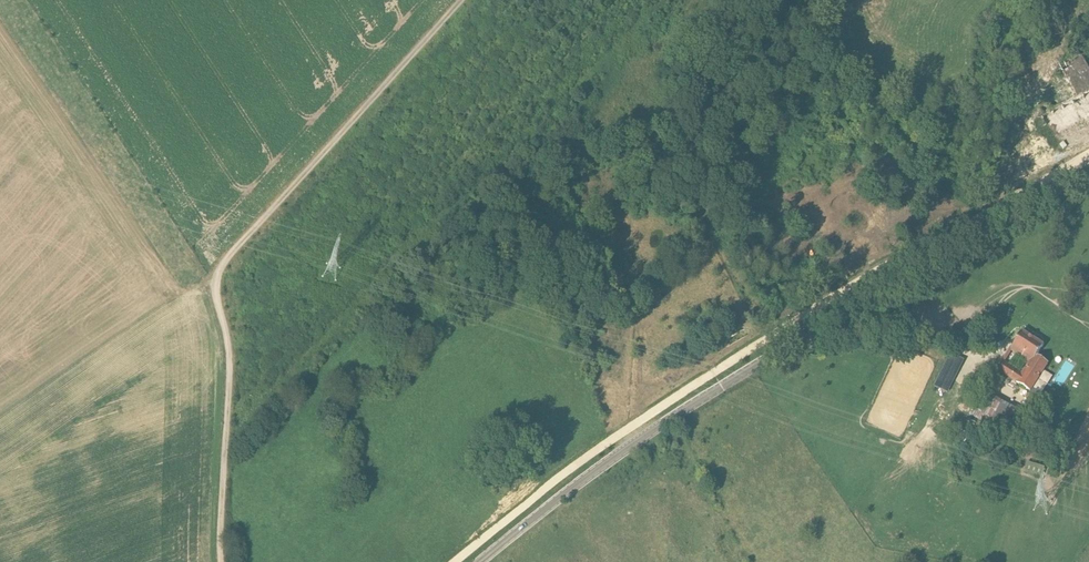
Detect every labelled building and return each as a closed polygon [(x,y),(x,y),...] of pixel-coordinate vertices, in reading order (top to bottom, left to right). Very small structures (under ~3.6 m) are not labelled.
[(1081,55),(1058,68),(1069,87),(1074,97),(1088,89),(1088,69),(1081,55)] [(1036,356),(1043,346),(1021,332),(1009,351),(1011,352),(1028,362),(1022,374),(1002,361),(997,369),(1030,390),(1047,363),(1036,356)] [(1005,435),(1019,412),(994,397),(980,420),(1005,435)]
